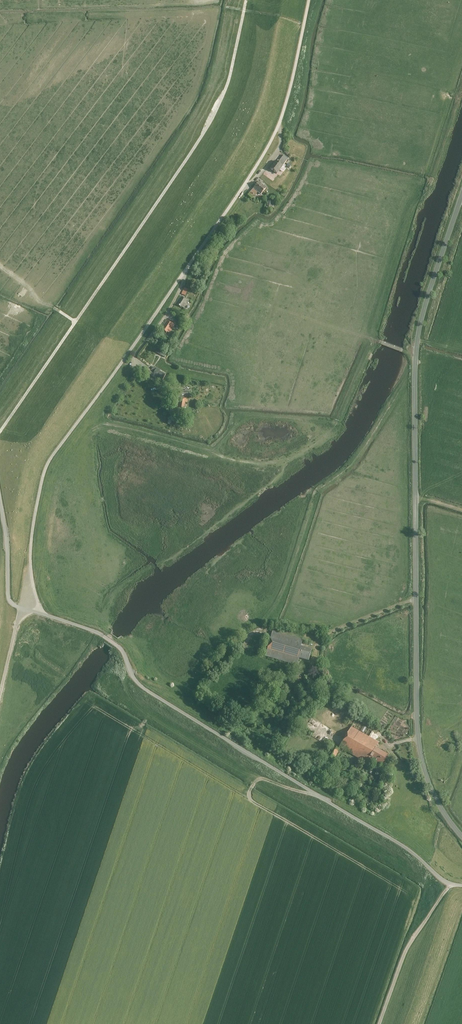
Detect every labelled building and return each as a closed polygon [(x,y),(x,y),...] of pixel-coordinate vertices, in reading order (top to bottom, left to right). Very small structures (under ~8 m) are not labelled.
[(287,159),(282,155),(278,161),(282,164),(287,159)] [(281,166),(274,161),(268,168),(275,174),(281,166)] [(265,188),(257,181),(252,188),(256,192),(259,195),(265,188)] [(256,192),(252,188),(246,195),(251,199),(256,192)] [(181,295),(176,303),(187,310),(192,301),(181,295)] [(174,325),(166,319),(161,327),(169,333),(174,325)] [(167,372),(155,365),(150,374),(161,381),(167,372)] [(180,398),(188,399),(188,391),(184,390),(184,391),(178,391),(177,397),(181,397),(180,398)] [(175,410),(183,411),(183,403),(186,403),(187,399),(176,398),(175,410)] [(297,659),(308,662),(311,650),(300,647),(302,640),(272,632),(265,657),(295,666),(297,659)] [(369,758),(381,765),(387,756),(375,749),(378,743),(351,727),(339,748),(366,764),(369,758)] [(333,760),(339,750),(332,746),(326,756),(333,760)]
